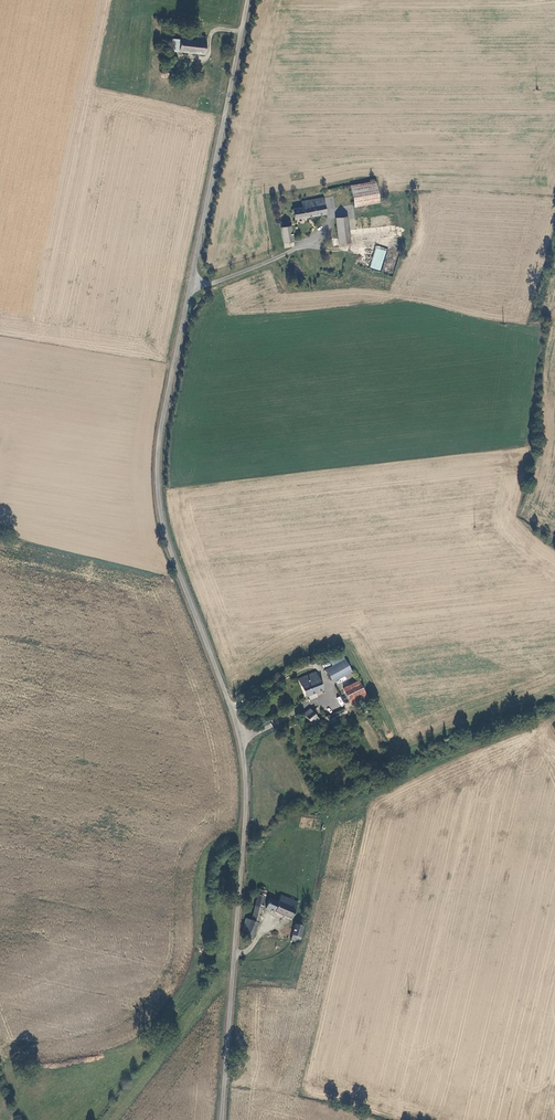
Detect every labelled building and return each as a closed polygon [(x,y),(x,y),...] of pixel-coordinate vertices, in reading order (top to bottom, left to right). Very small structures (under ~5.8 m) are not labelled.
[(205,36),(195,35),(195,40),(180,39),(179,47),(175,46),(175,52),(204,54),(205,41),(205,36)] [(354,204),(379,200),(377,181),(352,185),(354,204)] [(327,211),(325,198),(303,201),(303,206),(293,208),(295,218),(327,213),(327,211)] [(347,220),(348,231),(390,226),(389,215),(347,220)] [(349,243),(348,231),(347,220),(346,217),(336,218),(338,238),(331,239),(332,246),(338,246),(338,244),(349,243)] [(289,226),(288,222),(287,222),(280,223),(283,247),(292,246),(292,242),(292,241),(290,226),(289,226)] [(370,268),(381,271),(387,249),(376,246),(370,268)] [(327,673),(331,681),(350,670),(342,655),(330,661),(333,666),(325,671),(326,674),(327,673)] [(318,680),(316,673),(298,680),(304,698),(323,690),(319,680),(318,680)] [(344,689),(352,706),(367,699),(359,682),(344,689)] [(313,714),(310,709),(302,714),(309,723),(316,719),(313,714)] [(319,723),(316,719),(309,723),(312,728),(319,723)] [(266,898),(258,896),(251,921),(258,924),(266,898)] [(298,904),(282,896),(278,904),(270,900),(266,909),(291,920),(298,904)] [(251,921),(246,919),(242,934),(253,939),(258,924),(251,921)] [(304,928),(297,926),(293,936),(301,939),(304,928)] [(301,939),(293,936),(291,941),(299,944),(301,939)]
